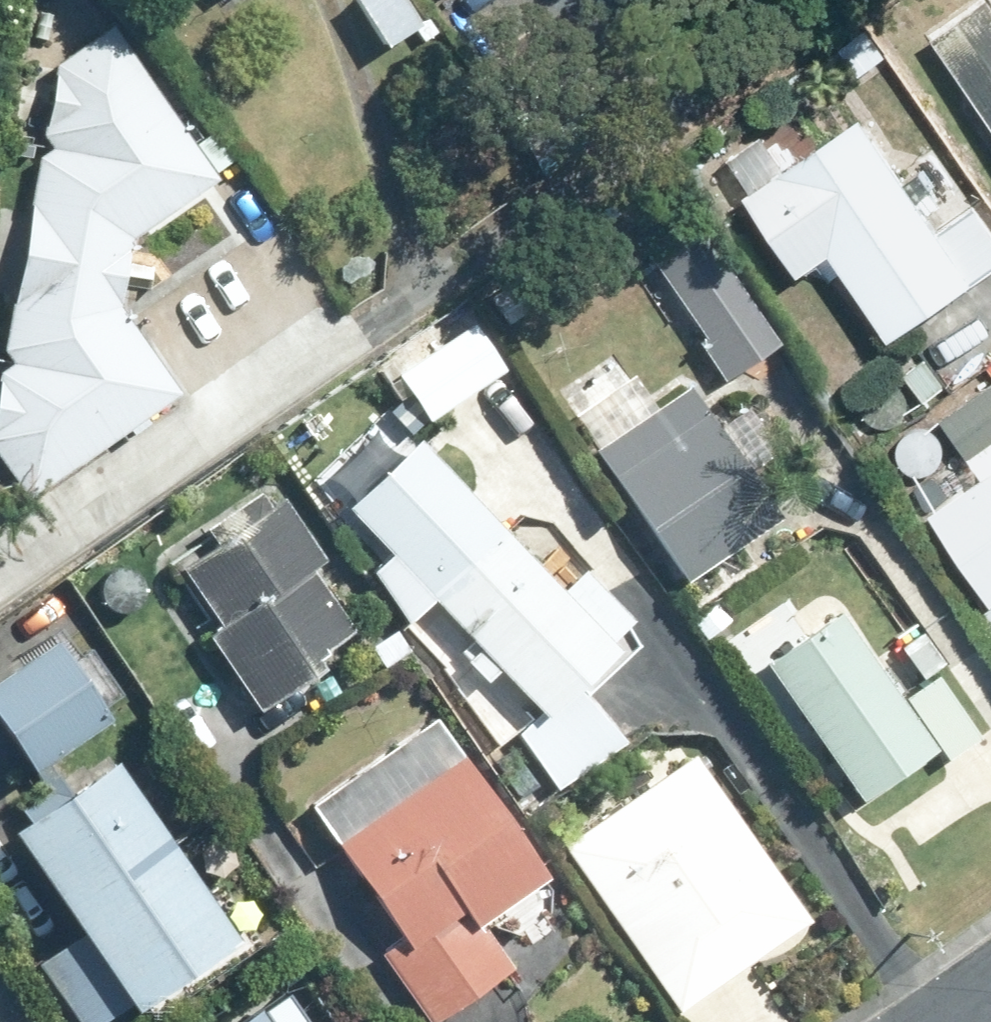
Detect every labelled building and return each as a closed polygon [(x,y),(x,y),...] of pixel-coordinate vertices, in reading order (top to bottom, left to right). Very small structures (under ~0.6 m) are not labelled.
[(418,32),(397,0),(374,0),(356,11),(386,61),(417,40),(421,38),(418,32)] [(990,8),(934,48),(990,129),(990,9),(990,8)] [(430,24),(418,32),(421,38),(417,40),(423,49),(439,39),(430,24)] [(116,252),(216,184),(111,29),(52,69),(0,357),(0,470),(23,504),(175,402),(107,302),(116,252)] [(868,37),(842,57),(863,84),(889,64),(868,37)] [(757,202),(748,208),(804,289),(838,266),(898,353),(990,289),(990,238),(978,219),(944,243),(867,127),(788,180),(768,150),(737,172),(757,202)] [(663,286),(710,357),(759,322),(712,253),(663,286)] [(528,275),(490,301),(509,328),(546,303),(528,275)] [(473,334),(396,386),(428,434),(505,382),(473,334)] [(928,366),(906,382),(928,412),(950,396),(928,366)] [(940,421),(974,469),(990,457),(990,385),(940,421)] [(690,396),(595,461),(685,593),(781,527),(748,480),(777,461),(746,416),(717,435),(690,396)] [(421,453),(348,523),(469,653),(456,664),(452,703),(486,742),(529,714),(548,735),(622,664),(421,453)] [(936,523),(990,601),(990,485),(936,523)] [(270,519),(261,505),(207,543),(216,556),(181,581),(222,639),(207,649),(211,652),(260,726),(327,681),(319,669),(356,645),(313,582),(329,572),(285,509),(270,519)] [(715,607),(690,626),(707,645),(731,626),(715,607)] [(421,612),(397,629),(416,656),(439,642),(421,612)] [(769,677),(861,815),(937,765),(845,627),(769,677)] [(30,792),(108,739),(53,658),(0,695),(0,748),(30,792)] [(350,674),(320,693),(330,709),(360,690),(350,674)] [(906,705),(949,769),(982,748),(939,683),(906,705)] [(380,960),(421,1021),(451,1021),(513,979),(483,935),(548,889),(438,729),(310,815),(401,947),(380,960)] [(562,854),(677,1020),(810,928),(695,762),(562,854)] [(37,975),(69,1021),(124,1021),(126,1020),(127,1021),(152,1021),(240,962),(116,782),(12,853),(77,947),(37,975)]
